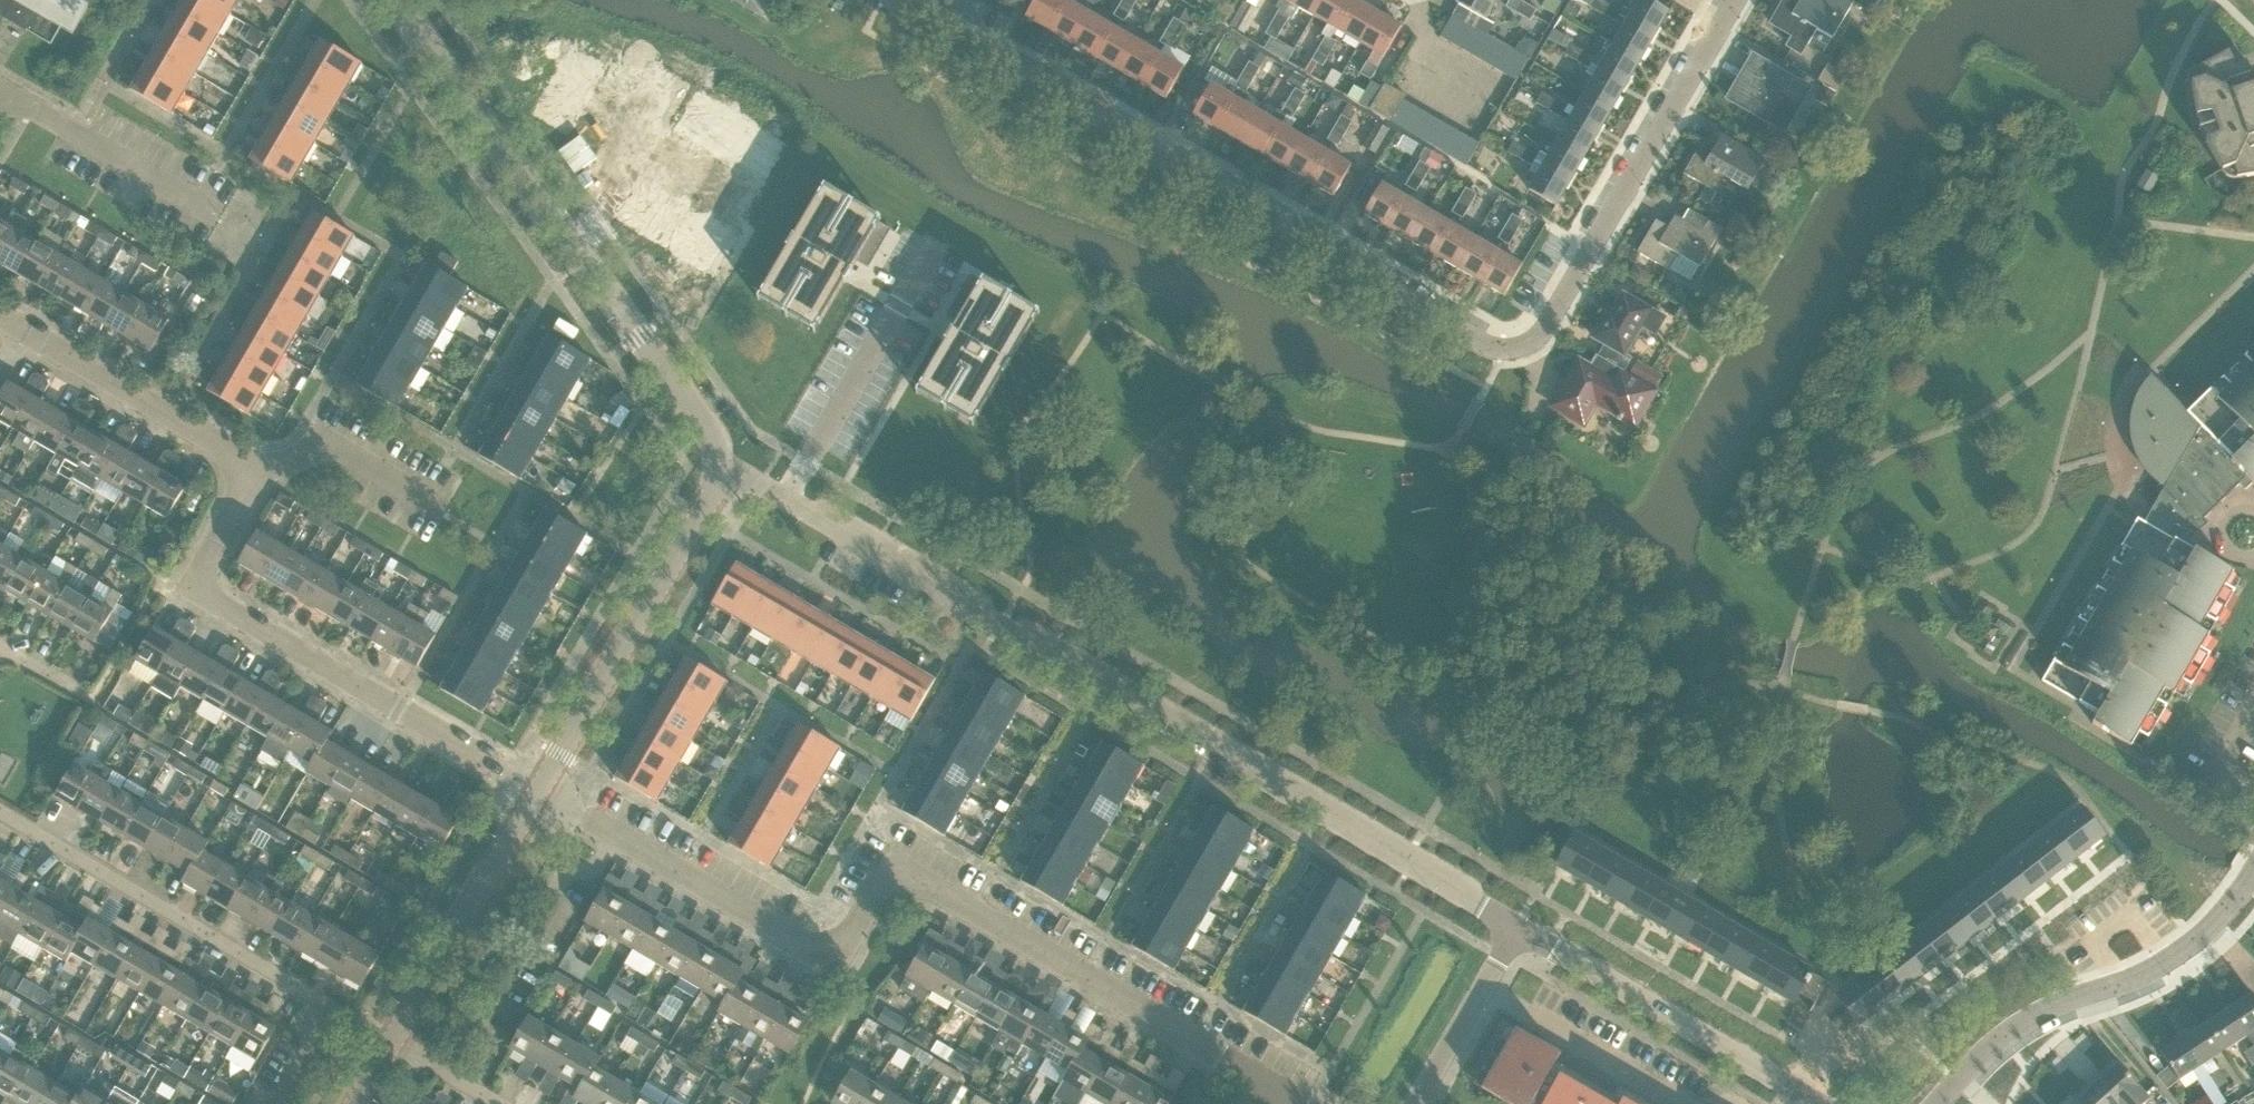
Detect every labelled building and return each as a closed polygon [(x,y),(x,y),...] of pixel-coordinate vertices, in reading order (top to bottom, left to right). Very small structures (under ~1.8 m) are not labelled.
[(54,46),(61,33),(73,40),(97,0),(0,0),(0,15),(54,46)] [(234,15),(207,0),(185,0),(179,10),(222,35),(234,15)] [(234,15),(243,0),(207,0),(234,15)] [(275,4),(286,11),(292,0),(278,0),(275,4)] [(1069,1),(1067,0),(1038,0),(1027,18),(1051,32),(1069,1)] [(1122,3),(1132,9),(1138,0),(1124,0),(1122,3)] [(1277,7),(1281,9),(1286,13),(1293,0),(1281,0),(1277,7)] [(1286,13),(1291,16),(1295,18),(1301,8),(1315,16),(1325,0),(1293,0),(1286,13)] [(1315,16),(1329,25),(1323,34),(1327,37),(1332,40),(1338,30),(1356,0),(1355,0),(1325,0),(1315,16)] [(1361,44),(1379,14),(1356,0),(1338,30),(1361,44)] [(1500,0),(1459,0),(1457,3),(1460,5),(1488,21),(1500,0)] [(1508,7),(1520,13),(1525,3),(1520,0),(1511,0),(1508,7)] [(1607,0),(1596,0),(1592,7),(1604,13),(1611,2),(1607,0)] [(1615,0),(1612,0),(1611,2),(1604,13),(1618,21),(1621,16),(1626,7),(1615,0)] [(1657,37),(1670,13),(1647,0),(1636,0),(1630,9),(1626,7),(1621,16),(1625,18),(1657,37)] [(1851,11),(1856,3),(1850,0),(1822,0),(1817,8),(1804,0),(1786,0),(1772,24),(1794,37),(1789,46),(1804,55),(1818,31),(1834,40),(1851,11)] [(1074,45),(1092,14),(1069,1),(1051,32),(1074,45)] [(1577,20),(1583,8),(1571,1),(1564,13),(1577,20)] [(1122,3),(1115,15),(1125,21),(1132,9),(1122,3)] [(1525,3),(1520,13),(1532,20),(1537,10),(1525,3)] [(1244,4),(1231,26),(1245,34),(1258,11),(1244,4)] [(1495,26),(1488,21),(1460,5),(1454,16),(1464,22),(1474,28),(1484,34),(1489,37),(1495,26)] [(1281,9),(1274,21),(1284,27),(1291,16),(1286,13),(1281,9)] [(158,10),(152,21),(159,25),(166,14),(158,10)] [(210,55),(222,35),(179,10),(167,30),(210,55)] [(1092,14),(1074,45),(1097,59),(1115,28),(1092,14)] [(1372,79),(1385,58),(1402,28),(1379,14),(1361,44),(1374,52),(1362,73),(1372,79)] [(1452,44),(1464,22),(1454,16),(1441,38),(1452,44)] [(1175,17),(1168,29),(1178,35),(1185,23),(1175,17)] [(1643,61),(1657,37),(1625,18),(1625,19),(1611,43),(1643,61)] [(1274,21),(1267,34),(1272,36),(1277,39),(1284,27),(1274,21)] [(1462,50),(1474,28),(1464,22),(1452,44),(1462,50)] [(1120,72),(1138,41),(1115,28),(1097,59),(1120,72)] [(1472,55),(1484,34),(1474,28),(1462,50),(1472,55)] [(259,50),(266,37),(253,29),(246,42),(259,50)] [(1168,29),(1161,41),(1167,44),(1171,47),(1178,35),(1168,29)] [(1555,29),(1549,38),(1568,48),(1569,48),(1573,43),(1574,40),(1555,29)] [(198,75),(210,55),(167,30),(155,50),(198,75)] [(1138,41),(1120,72),(1143,86),(1162,54),(1167,45),(1144,31),(1138,41)] [(1495,40),(1489,37),(1484,34),(1472,55),(1482,62),(1495,40)] [(1327,37),(1320,49),(1330,55),(1337,43),(1332,40),(1327,37)] [(1493,68),(1505,46),(1495,40),(1482,62),(1493,68)] [(311,61),(353,86),(364,66),(323,41),(311,61)] [(1284,43),(1277,55),(1286,61),(1293,49),(1284,43)] [(1568,49),(1565,54),(1577,60),(1579,56),(1580,55),(1583,49),(1573,43),(1569,48),(1568,48),(1568,49)] [(1599,51),(1593,64),(1629,85),(1643,61),(1611,43),(1605,54),(1599,51)] [(1162,54),(1143,86),(1167,100),(1191,58),(1171,47),(1167,44),(1162,54)] [(1505,75),(1517,53),(1505,46),(1493,68),(1505,75)] [(263,47),(260,66),(273,67),(276,49),(263,47)] [(1320,49),(1313,61),(1319,64),(1323,67),(1330,55),(1320,49)] [(1579,56),(1577,60),(1590,67),(1592,63),(1596,57),(1583,49),(1580,55),(1579,56)] [(187,95),(198,75),(155,50),(144,70),(187,95)] [(248,50),(240,66),(251,72),(259,56),(248,50)] [(2248,61),(2237,65),(2230,52),(2200,68),(2199,69),(2197,71),(2195,73),(2194,74),(2194,76),(2193,78),(2193,80),(2193,83),(2198,117),(2199,120),(2200,124),(2201,128),(2202,132),(2204,135),(2206,139),(2224,171),(2225,173),(2227,175),(2229,176),(2231,177),(2235,178),(2236,178),(2239,178),(2253,176),(2253,78),(2248,61)] [(606,53),(598,65),(605,69),(612,57),(606,53)] [(1505,75),(1516,81),(1518,82),(1530,60),(1517,53),(1505,75)] [(1754,56),(1728,100),(1785,132),(1811,89),(1754,56)] [(341,106),(353,86),(311,61),(299,81),(341,106)] [(1250,61),(1243,73),(1254,79),(1261,67),(1250,61)] [(1827,84),(1838,91),(1848,75),(1829,63),(1819,79),(1827,84)] [(1592,75),(1583,91),(1615,109),(1629,85),(1593,64),(1592,64),(1590,68),(1588,72),(1592,75)] [(1213,85),(1195,116),(1219,130),(1237,99),(1235,98),(1241,88),(1236,85),(1238,82),(1214,68),(1206,81),(1213,85)] [(175,115),(187,95),(144,70),(132,89),(175,115)] [(1288,83),(1297,88),(1301,91),(1308,79),(1295,72),(1288,83)] [(1238,82),(1236,85),(1241,88),(1247,91),(1254,79),(1243,73),(1238,82)] [(379,92),(389,97),(396,85),(387,79),(379,92)] [(751,79),(729,117),(757,133),(779,94),(751,79)] [(329,125),(341,106),(299,81),(287,101),(329,125)] [(590,81),(584,95),(591,99),(598,85),(590,81)] [(1371,110),(1383,89),(1372,83),(1360,104),(1371,110)] [(1407,97),(1389,87),(1386,85),(1383,89),(1371,110),(1393,122),(1404,101),(1407,97)] [(1834,101),(1839,93),(1825,85),(1821,93),(1834,101)] [(1237,99),(1219,130),(1242,143),(1260,113),(1246,104),(1251,94),(1247,91),(1241,88),(1235,98),(1237,99)] [(1297,88),(1289,100),(1300,106),(1307,95),(1297,88)] [(1540,97),(1537,102),(1550,109),(1556,99),(1543,91),(1540,97)] [(1601,133),(1615,109),(1583,91),(1570,115),(1601,133)] [(779,94),(757,133),(785,148),(806,111),(779,94)] [(584,95),(577,107),(585,111),(591,99),(584,95)] [(1332,95),(1326,105),(1331,107),(1339,105),(1341,101),(1332,95)] [(1556,99),(1550,109),(1563,117),(1569,106),(1556,99)] [(1289,100),(1282,112),(1289,116),(1293,118),(1300,106),(1289,100)] [(317,145),(329,125),(287,101),(275,120),(317,145)] [(1403,128),(1415,107),(1404,101),(1393,122),(1403,128)] [(1349,104),(1342,115),(1348,119),(1355,107),(1349,104)] [(1414,134),(1425,113),(1415,107),(1403,128),(1414,134)] [(1242,143),(1265,157),(1289,116),(1282,112),(1278,110),(1272,120),(1260,113),(1242,143)] [(1425,140),(1436,120),(1425,113),(1414,134),(1425,140)] [(231,123),(223,119),(216,115),(207,130),(222,139),(231,123)] [(1342,115),(1335,127),(1346,133),(1353,122),(1348,119),(1342,115)] [(1587,157),(1601,133),(1570,115),(1556,139),(1587,157)] [(1289,116),(1265,157),(1288,170),(1306,140),(1291,131),(1296,121),(1293,118),(1289,116)] [(305,165),(317,145),(275,120),(264,140),(305,165)] [(1435,146),(1447,126),(1436,120),(1425,140),(1435,146)] [(1391,129),(1378,122),(1364,145),(1377,154),(1391,129)] [(360,124),(352,136),(362,142),(370,129),(360,124)] [(673,126),(669,133),(680,139),(683,133),(673,126)] [(1447,153),(1459,133),(1447,126),(1435,146),(1447,153)] [(1335,127),(1328,139),(1339,145),(1346,133),(1335,127)] [(683,133),(680,139),(689,143),(692,138),(683,133)] [(1458,159),(1470,139),(1459,133),(1447,153),(1458,159)] [(348,137),(343,146),(356,153),(361,144),(348,137)] [(665,139),(661,145),(672,151),(675,145),(665,139)] [(1481,145),(1480,145),(1470,139),(1458,159),(1469,166),(1481,145)] [(1540,154),(1537,160),(1573,181),(1587,157),(1556,139),(1547,154),(1542,151),(1540,154)] [(293,185),(305,165),(264,140),(252,160),(293,185)] [(1311,184),(1329,153),(1306,140),(1288,170),(1311,184)] [(1515,140),(1509,151),(1521,157),(1527,147),(1515,140)] [(1685,174),(1717,192),(1725,177),(1750,191),(1766,162),(1738,146),(1731,158),(1704,143),(1685,174)] [(675,145),(672,151),(682,157),(685,151),(675,145)] [(1527,147),(1521,157),(1534,165),(1537,160),(1540,154),(1527,147)] [(1421,155),(1421,161),(1426,163),(1433,152),(1426,148),(1421,155)] [(728,152),(724,159),(736,167),(740,160),(728,152)] [(1433,152),(1426,163),(1432,167),(1437,170),(1444,159),(1438,155),(1433,152)] [(1329,153),(1311,184),(1334,197),(1352,167),(1329,153)] [(740,160),(736,167),(748,174),(752,168),(740,160)] [(1536,174),(1527,190),(1558,208),(1573,181),(1537,160),(1534,165),(1530,171),(1536,174)] [(1421,161),(1414,173),(1424,179),(1432,167),(1426,163),(1421,161)] [(629,167),(605,209),(634,225),(657,183),(629,167)] [(715,168),(711,175),(723,182),(728,174),(715,168)] [(2151,194),(2159,179),(2147,172),(2138,187),(2151,194)] [(1414,173),(1407,185),(1417,191),(1424,179),(1414,173)] [(728,174),(723,182),(736,189),(739,182),(728,174)] [(26,194),(31,186),(17,177),(11,186),(26,194)] [(657,183),(634,225),(661,241),(684,199),(657,183)] [(1389,230),(1407,199),(1383,185),(1365,215),(1389,230)] [(1709,203),(1715,192),(1706,186),(1699,198),(1709,203)] [(1467,188),(1460,200),(1470,206),(1477,194),(1467,188)] [(789,248),(788,247),(787,248),(789,249),(765,289),(764,291),(764,292),(766,293),(779,300),(775,307),(786,314),(786,315),(789,317),(790,316),(801,323),(801,322),(805,316),(818,323),(818,324),(819,325),(820,325),(820,324),(822,322),(845,282),(847,283),(847,282),(846,282),(847,281),(846,280),(851,272),(852,272),(853,271),(853,272),(854,271),(852,270),(858,261),(869,268),(892,229),(881,222),(882,219),(882,218),(881,219),(880,219),(880,220),(879,219),(878,219),(869,214),(870,214),(865,211),(865,212),(856,206),(855,205),(856,204),(852,202),(851,203),(840,196),(840,197),(836,203),(823,195),(822,194),(821,195),(820,197),(796,237),(795,236),(794,237),(795,237),(794,238),(795,239),(790,247),(789,247),(789,248)] [(57,212),(62,203),(47,195),(42,203),(57,212)] [(684,199),(661,241),(686,254),(710,214),(684,199)] [(1412,243),(1430,213),(1407,199),(1389,230),(1412,243)] [(1460,200),(1453,212),(1463,218),(1470,206),(1460,200)] [(71,220),(75,212),(76,211),(62,203),(57,212),(71,220)] [(92,208),(87,218),(105,228),(110,218),(92,208)] [(1658,221),(1639,254),(1671,272),(1673,269),(1692,280),(1699,267),(1702,269),(1718,240),(1725,229),(1690,210),(1684,221),(1692,225),(1685,237),(1658,221)] [(25,217),(24,216),(15,211),(7,224),(0,220),(0,259),(25,217)] [(314,212),(302,233),(345,258),(357,237),(314,212)] [(1436,257),(1453,227),(1430,213),(1412,243),(1436,257)] [(710,214),(686,254),(715,270),(738,229),(710,214)] [(1513,215),(1506,227),(1516,233),(1523,221),(1513,215)] [(26,235),(33,222),(25,217),(0,259),(0,263),(20,275),(39,243),(26,235)] [(101,237),(105,229),(91,221),(86,229),(101,237)] [(1459,270),(1476,240),(1453,227),(1436,257),(1459,270)] [(1506,227),(1499,239),(1509,245),(1516,233),(1506,227)] [(115,245),(120,237),(105,229),(101,237),(115,245)] [(302,233),(290,253),(333,278),(345,258),(302,233)] [(1499,254),(1498,253),(1476,240),(1459,270),(1482,284),(1499,254)] [(60,255),(59,255),(39,243),(20,275),(42,288),(60,255)] [(82,268),(71,261),(77,250),(66,243),(59,255),(60,255),(42,288),(63,300),(82,268)] [(144,263),(149,254),(135,246),(130,255),(144,263)] [(290,253),(279,273),(322,297),(333,278),(290,253)] [(443,253),(434,268),(451,278),(459,262),(443,253)] [(158,271),(163,263),(149,254),(144,263),(158,271)] [(1499,254),(1482,284),(1505,298),(1523,268),(1507,258),(1499,254)] [(427,265),(415,285),(459,310),(471,289),(451,278),(434,268),(428,264),(427,265)] [(171,267),(171,268),(166,276),(188,289),(193,280),(171,267)] [(104,281),(82,268),(63,300),(85,313),(104,281)] [(276,277),(267,292),(310,317),(322,297),(279,273),(276,277)] [(999,290),(1000,290),(995,287),(995,288),(986,283),(986,282),(985,281),(986,281),(985,280),(985,279),(984,279),(983,282),(971,275),(948,314),(960,321),(954,330),(953,329),(952,330),(953,330),(953,331),(954,332),(949,341),(948,340),(947,341),(946,340),(946,341),(947,342),(924,382),(923,384),(922,385),(923,385),(924,386),(937,394),(934,400),(933,400),(945,407),(944,408),(948,410),(948,409),(960,416),(964,409),(977,417),(976,417),(978,418),(979,417),(980,415),(1004,375),(1005,376),(1006,375),(1005,375),(1006,374),(1005,374),(1010,365),(1011,365),(1011,364),(1012,365),(1012,364),(1011,363),(1034,323),(1036,321),(1035,321),(1036,320),(1034,319),(1034,320),(1021,312),(1025,305),(1014,298),(1014,297),(1010,295),(1010,296),(1009,295),(1009,296),(999,290)] [(107,326),(126,294),(104,281),(85,313),(107,326)] [(150,284),(147,290),(155,294),(159,286),(154,283),(150,284)] [(447,330),(459,310),(415,285),(404,305),(447,330)] [(129,339),(155,294),(147,290),(145,289),(138,301),(126,294),(107,326),(129,339)] [(261,304),(256,312),(298,337),(310,317),(267,292),(265,296),(262,301),(261,304)] [(164,299),(155,294),(129,339),(151,352),(170,320),(157,312),(164,299)] [(1654,308),(1652,311),(1624,296),(1611,319),(1607,318),(1595,340),(1608,347),(1602,358),(1626,372),(1633,360),(1627,356),(1642,328),(1657,336),(1668,317),(1654,308)] [(435,350),(447,330),(404,305),(392,325),(435,350)] [(249,324),(244,332),(287,357),(298,337),(256,312),(249,324)] [(424,370),(435,350),(392,325),(381,345),(424,370)] [(494,330),(490,337),(497,341),(501,334),(494,330)] [(244,332),(232,352),(275,377),(277,374),(287,357),(244,332)] [(581,382),(593,360),(550,335),(538,357),(581,382)] [(412,390),(424,370),(381,345),(369,365),(412,390)] [(2245,356),(2253,366),(2253,348),(2245,356)] [(469,368),(479,373),(489,355),(480,349),(469,368)] [(232,352),(221,372),(264,397),(272,382),(274,379),(275,377),(232,352)] [(569,402),(581,382),(538,357),(526,377),(569,402)] [(1659,390),(1626,372),(1602,358),(1595,370),(1581,363),(1568,386),(1572,388),(1559,410),(1587,426),(1600,403),(1639,425),(1659,390)] [(522,374),(527,366),(516,360),(512,368),(522,374)] [(1631,373),(1657,387),(1664,374),(1638,360),(1631,373)] [(347,365),(342,374),(351,379),(356,370),(347,365)] [(401,410),(412,390),(369,365),(357,385),(401,410)] [(2232,387),(2223,378),(2208,393),(2189,412),(2181,404),(2164,387),(2153,376),(2152,375),(2151,376),(2153,378),(2140,391),(2143,392),(2133,408),(2136,409),(2131,426),(2134,426),(2133,444),(2136,444),(2141,461),(2143,461),(2154,475),(2152,476),(2166,486),(2158,499),(2145,522),(2139,518),(2139,519),(2133,529),(2121,549),(2113,562),(2124,569),(2108,595),(2098,589),(2091,600),(2086,609),(2078,621),(2089,628),(2074,654),(2063,648),(2057,658),(2050,671),(2043,682),(2099,715),(2093,725),(2132,748),(2140,734),(2149,740),(2167,709),(2158,703),(2165,690),(2174,696),(2183,682),(2192,687),(2211,655),(2202,649),(2210,635),(2201,630),(2208,618),(2217,623),(2223,612),(2226,608),(2235,591),(2226,586),(2234,573),(2196,550),(2194,552),(2185,547),(2193,533),(2192,532),(2204,520),(2208,524),(2209,523),(2205,519),(2240,484),(2246,490),(2253,483),(2253,484),(2253,366),(2232,387)] [(252,417),(264,397),(221,372),(209,392),(252,417)] [(44,378),(40,375),(35,376),(26,392),(10,383),(4,393),(5,394),(0,402),(0,421),(14,429),(44,378)] [(558,422),(569,402),(526,377),(515,397),(558,422)] [(28,455),(36,442),(55,410),(41,402),(51,385),(49,381),(44,378),(14,429),(21,433),(14,446),(28,455)] [(624,392),(611,399),(621,406),(627,409),(634,405),(624,392)] [(546,442),(558,422),(515,397),(503,417),(546,442)] [(493,398),(488,406),(499,413),(504,404),(493,398)] [(58,455),(88,404),(84,401),(78,403),(69,419),(55,410),(36,442),(58,455)] [(79,467),(98,436),(85,428),(94,411),(93,407),(88,404),(58,455),(49,470),(59,475),(68,460),(79,467)] [(535,462),(546,442),(503,417),(492,437),(535,462)] [(102,480),(132,429),(127,426),(121,428),(112,444),(98,436),(79,467),(73,479),(95,492),(102,480)] [(123,493),(142,461),(128,453),(138,437),(137,432),(132,429),(102,480),(123,493)] [(599,435),(596,441),(604,445),(608,439),(599,435)] [(524,481),(535,462),(492,437),(480,457),(524,481)] [(145,506),(175,454),(171,452),(165,454),(156,469),(142,461),(123,493),(145,506)] [(175,454),(145,506),(168,519),(187,487),(173,479),(182,463),(180,457),(175,454)] [(10,486),(14,479),(3,473),(0,477),(0,480),(10,486)] [(558,489),(571,496),(577,487),(563,479),(558,489)] [(8,490),(0,485),(0,496),(3,498),(8,490)] [(38,488),(33,498),(55,510),(60,501),(38,488)] [(8,490),(3,498),(18,506),(22,498),(8,490)] [(292,510),(297,501),(283,493),(278,501),(292,510)] [(82,513),(61,502),(60,501),(55,510),(77,523),(82,513)] [(47,523),(52,515),(38,507),(33,515),(47,523)] [(535,530),(579,556),(590,536),(547,510),(535,530)] [(323,528),(328,519),(313,511),(308,519),(323,528)] [(52,515),(47,523),(62,532),(66,523),(52,515)] [(99,536),(104,527),(88,517),(83,527),(99,536)] [(337,536),(342,528),(328,519),(323,528),(337,536)] [(104,527),(99,536),(114,545),(120,535),(121,532),(106,523),(104,527)] [(5,548),(12,535),(12,534),(3,528),(0,534),(0,554),(4,547),(5,548)] [(567,576),(579,556),(535,530),(524,550),(567,576)] [(91,549),(96,541),(82,533),(77,540),(91,549)] [(189,539),(177,533),(171,544),(182,551),(189,539)] [(264,578),(282,547),(259,533),(241,565),(264,578)] [(366,553),(371,545),(357,536),(352,545),(366,553)] [(96,541),(91,549),(105,557),(110,549),(96,541)] [(136,558),(140,550),(125,541),(121,549),(136,558)] [(0,554),(0,587),(7,592),(26,560),(33,547),(24,542),(16,555),(5,548),(4,547),(0,554)] [(160,545),(154,555),(169,565),(175,555),(160,545)] [(381,561),(385,553),(371,545),(366,553),(381,561)] [(286,591),(304,560),(282,547),(264,578),(286,591)] [(556,596),(567,576),(524,550),(512,570),(556,596)] [(48,573),(57,559),(47,553),(39,568),(27,561),(26,560),(7,592),(29,604),(48,573)] [(29,604),(51,617),(70,586),(79,570),(58,557),(57,559),(48,573),(29,604)] [(401,562),(400,563),(392,558),(385,572),(393,576),(396,571),(410,579),(415,571),(401,562)] [(141,567),(127,559),(122,567),(137,576),(141,567)] [(308,604),(326,572),(304,560),(286,591),(308,604)] [(733,618),(758,575),(739,563),(713,606),(733,618)] [(137,576),(134,580),(147,586),(152,577),(154,574),(141,567),(137,576)] [(70,586),(51,617),(73,630),(91,598),(92,599),(101,582),(79,570),(70,586)] [(544,616),(556,596),(512,570),(500,590),(544,616)] [(424,587),(429,579),(415,571),(410,579),(424,587)] [(329,617),(348,585),(326,572),(308,604),(329,617)] [(753,630),(778,586),(758,575),(733,618),(753,630)] [(351,629),(378,584),(369,579),(361,593),(348,585),(329,617),(351,629)] [(91,598),(73,630),(96,643),(111,652),(129,620),(114,612),(124,595),(101,582),(92,599),(91,598)] [(392,611),(379,603),(387,589),(378,584),(351,629),(373,642),(392,611)] [(772,642),(798,598),(778,586),(753,630),(772,642)] [(440,597),(456,605),(460,596),(445,588),(440,597)] [(532,636),(544,616),(500,590),(489,610),(532,636)] [(792,653),(818,610),(798,598),(772,642),(792,653)] [(395,655),(422,610),(412,604),(404,618),(392,611),(373,642),(395,655)] [(437,637),(424,629),(432,615),(422,610),(395,655),(418,668),(437,637)] [(521,656),(532,636),(489,610),(477,630),(521,656)] [(812,665),(838,622),(818,610),(792,653),(812,665)] [(153,685),(189,623),(184,620),(180,621),(171,638),(155,629),(136,661),(138,661),(131,672),(153,685)] [(832,677),(858,633),(838,622),(812,665),(832,677)] [(1982,632),(1991,638),(1997,628),(1987,622),(1982,632)] [(181,687),(200,655),(188,647),(197,631),(195,627),(189,623),(153,685),(153,687),(175,700),(182,687),(181,687)] [(711,629),(705,638),(717,645),(723,636),(711,629)] [(509,676),(521,656),(477,630),(465,650),(509,676)] [(852,688),(878,645),(858,633),(832,677),(852,688)] [(717,652),(723,655),(729,644),(724,640),(717,652)] [(872,700),(897,657),(878,645),(852,688),(872,700)] [(203,700),(232,649),(228,646),(223,647),(214,663),(200,655),(181,687),(182,687),(203,700)] [(225,713),(244,680),(231,672),(240,657),(238,652),(232,649),(203,700),(225,713)] [(497,696),(509,676),(465,650),(454,670),(497,696)] [(755,655),(751,663),(757,667),(762,659),(755,655)] [(892,712),(917,668),(897,657),(872,700),(892,712)] [(675,679),(718,704),(729,684),(687,659),(675,679)] [(917,668),(892,712),(911,724),(937,680),(917,668)] [(486,716),(497,696),(454,670),(442,690),(486,716)] [(247,726),(277,675),(273,672),(268,673),(259,689),(244,680),(225,713),(247,726)] [(973,694),(1017,719),(1029,699),(985,673),(973,694)] [(269,739),(288,706),(275,698),(284,683),(282,678),(277,675),(247,726),(269,739)] [(706,724),(718,704),(675,679),(663,698),(706,724)] [(804,680),(798,690),(805,694),(811,684),(804,680)] [(652,682),(649,688),(656,693),(660,686),(652,682)] [(1005,739),(1017,719),(973,694),(962,713),(1005,739)] [(291,752),(320,701),(316,698),(312,699),(303,715),(288,706),(269,739),(263,750),(285,763),(291,752)] [(694,743),(706,724),(663,698),(652,718),(694,743)] [(327,742),(328,743),(334,733),(319,724),(328,709),(327,704),(320,701),(291,752),(313,765),(314,765),(327,742)] [(135,717),(137,713),(121,705),(115,714),(131,724),(135,717)] [(993,758),(1005,739),(962,713),(950,733),(993,758)] [(121,724),(106,715),(101,723),(115,732),(121,724)] [(146,725),(135,717),(131,724),(152,736),(157,728),(148,722),(146,725)] [(683,763),(694,743),(652,718),(640,738),(683,763)] [(750,723),(740,718),(736,725),(746,730),(750,723)] [(831,770),(843,749),(843,748),(800,723),(788,744),(831,770)] [(81,724),(72,740),(71,740),(86,749),(96,732),(81,724)] [(146,749),(150,741),(136,733),(132,741),(146,749)] [(982,778),(993,758),(950,733),(939,753),(982,778)] [(179,740),(169,734),(163,744),(173,749),(179,740)] [(181,737),(174,750),(197,762),(201,755),(192,750),(195,744),(181,737)] [(671,783),(683,763),(640,738),(628,758),(671,783)] [(163,770),(172,754),(150,741),(146,749),(158,757),(154,764),(163,770)] [(350,756),(328,743),(327,742),(314,765),(313,765),(308,773),(332,787),(350,756)] [(1134,788),(1147,767),(1103,742),(1091,763),(1134,788)] [(819,789),(831,770),(788,744),(776,764),(819,789)] [(1089,753),(1080,748),(1076,754),(1085,759),(1089,753)] [(970,798),(982,778),(939,753),(927,772),(970,798)] [(354,799),(372,768),(350,756),(332,787),(354,799)] [(189,775),(194,767),(180,758),(175,767),(189,775)] [(208,758),(203,766),(219,776),(224,767),(208,758)] [(659,803),(671,783),(628,758),(617,778),(659,803)] [(81,811),(107,766),(99,761),(92,773),(77,765),(58,797),(81,811)] [(877,769),(864,762),(851,783),(864,791),(877,769)] [(1123,808),(1134,788),(1091,763),(1080,783),(1123,808)] [(808,809),(819,789),(776,764),(765,784),(808,809)] [(1077,770),(1070,765),(1066,772),(1073,777),(1077,770)] [(122,791),(108,783),(115,771),(107,766),(81,811),(103,824),(122,791)] [(194,767),(189,775),(204,783),(208,775),(194,767)] [(375,812),(394,781),(372,768),(354,799),(375,812)] [(717,783),(723,773),(715,768),(709,770),(705,776),(717,783)] [(959,817),(970,798),(927,772),(916,792),(959,817)] [(231,789),(216,780),(211,788),(226,797),(231,789)] [(397,825),(416,794),(394,781),(375,812),(397,825)] [(1111,828),(1123,808),(1080,783),(1068,802),(1111,828)] [(796,829),(808,809),(765,784),(753,804),(796,829)] [(235,799),(257,812),(264,798),(242,786),(235,799)] [(1058,786),(1053,794),(1062,799),(1066,791),(1058,786)] [(125,836),(144,804),(122,791),(103,824),(125,836)] [(1159,802),(1163,795),(1157,791),(1153,798),(1159,802)] [(947,838),(959,817),(916,792),(904,812),(947,838)] [(419,838),(438,807),(416,794),(397,825),(419,838)] [(1004,814),(1009,806),(1001,801),(997,809),(1004,814)] [(249,811),(234,802),(229,810),(244,819),(249,811)] [(266,802),(260,812),(272,819),(277,809),(266,802)] [(1100,847),(1111,828),(1068,802),(1057,822),(1100,847)] [(147,849),(166,817),(144,804),(125,836),(147,849)] [(784,849),(796,829),(753,804),(741,824),(784,849)] [(438,807),(419,838),(442,852),(460,821),(438,807)] [(1245,854),(1258,832),(1215,807),(1203,829),(1245,854)] [(2080,854),(2084,851),(2104,836),(2083,809),(2060,827),(2080,854)] [(298,811),(288,828),(303,836),(312,820),(298,811)] [(1186,819),(1194,824),(1198,816),(1191,811),(1186,819)] [(169,862),(188,829),(166,817),(147,849),(169,862)] [(272,836),(277,827),(264,819),(259,828),(272,836)] [(312,820),(303,836),(317,845),(322,836),(322,835),(326,828),(312,820)] [(1088,867),(1100,847),(1057,822),(1045,842),(1088,867)] [(773,869),(784,849),(741,824),(730,844),(773,869)] [(287,844),(292,836),(277,827),(272,836),(287,844)] [(2054,875),(2080,854),(2060,827),(2033,848),(2054,875)] [(205,852),(211,843),(188,829),(169,862),(191,875),(205,852)] [(1234,873),(1245,854),(1203,829),(1191,848),(1234,873)] [(1594,886),(1612,855),(1577,835),(1559,865),(1594,886)] [(1077,887),(1088,867),(1045,842),(1034,861),(1077,887)] [(27,843),(11,862),(30,878),(46,859),(27,843)] [(317,862),(322,853),(307,845),(303,853),(317,862)] [(346,862),(351,853),(337,845),(332,853),(346,862)] [(1222,893),(1234,873),(1191,848),(1180,868),(1222,893)] [(2026,896),(2054,875),(2033,848),(2006,868),(2026,896)] [(226,865),(205,852),(191,875),(185,884),(208,897),(226,865)] [(331,870),(336,861),(322,853),(317,862),(331,870)] [(351,853),(346,862),(361,870),(366,862),(351,853)] [(1624,903),(1641,872),(1612,855),(1594,886),(1624,903)] [(1066,906),(1077,887),(1034,861),(1022,881),(1066,906)] [(1264,864),(1257,876),(1269,883),(1276,871),(1264,864)] [(230,910),(248,878),(226,865),(208,897),(230,910)] [(1210,913),(1222,893),(1180,868),(1168,888),(1210,913)] [(1999,917),(2026,896),(2006,868),(1979,889),(1999,917)] [(390,887),(395,879),(381,870),(376,879),(390,887)] [(361,888),(366,879),(351,871),(346,879),(361,888)] [(1357,920),(1370,898),(1327,872),(1314,894),(1357,920)] [(1653,920),(1671,889),(1641,872),(1624,903),(1653,920)] [(24,875),(20,873),(13,885),(17,887),(0,916),(0,939),(13,947),(21,934),(39,901),(36,899),(21,891),(29,878),(24,875)] [(305,873),(298,885),(311,892),(317,879),(305,873)] [(252,923),(278,878),(270,874),(262,886),(248,878),(230,910),(252,923)] [(606,934),(625,901),(610,893),(618,879),(610,874),(602,889),(606,891),(587,923),(606,934)] [(17,887),(13,885),(0,878),(0,916),(17,887)] [(292,903),(279,896),(286,884),(278,878),(252,923),(274,935),(292,903)] [(1108,905),(1119,885),(1107,878),(1096,898),(1108,905)] [(375,896),(380,887),(366,879),(361,888),(375,896)] [(390,887),(405,895),(410,887),(395,879),(390,887)] [(13,947),(12,949),(35,963),(44,948),(63,915),(59,913),(44,904),(52,891),(48,888),(44,886),(36,899),(39,901),(21,934),(13,947)] [(629,948),(649,915),(634,906),(641,893),(633,888),(625,901),(606,934),(629,948)] [(1199,932),(1210,913),(1168,888),(1157,907),(1199,932)] [(1683,938),(1702,907),(1671,889),(1653,920),(1683,938)] [(1972,937),(1999,917),(1979,889),(1953,910),(1972,937)] [(1346,939),(1357,920),(1314,894),(1302,914),(1346,939)] [(405,914),(410,905),(396,897),(391,905),(405,914)] [(1287,905),(1295,909),(1299,903),(1291,898),(1287,905)] [(74,904),(71,902),(67,899),(59,913),(63,915),(44,948),(68,962),(74,953),(73,952),(86,929),(66,918),(74,904)] [(629,948),(621,961),(645,975),(653,961),(672,928),(657,920),(665,906),(656,901),(649,915),(629,948)] [(296,948),(314,916),(292,903),(274,935),(296,948)] [(115,933),(111,931),(96,922),(103,909),(95,904),(87,918),(91,920),(86,929),(73,952),(74,953),(96,965),(115,933)] [(1187,952),(1199,932),(1157,907),(1145,927),(1187,952)] [(1712,954),(1731,924),(1702,907),(1683,938),(1712,954)] [(1946,958),(1972,937),(1953,910),(1926,930),(1946,958)] [(1334,959),(1346,939),(1302,914),(1291,933),(1334,959)] [(676,975),(695,942),(681,934),(689,920),(679,915),(672,928),(653,961),(676,975)] [(317,961),(336,929),(314,916),(296,948),(317,961)] [(1280,917),(1276,925),(1282,928),(1284,929),(1288,921),(1280,917)] [(1383,917),(1377,927),(1387,933),(1393,923),(1383,917)] [(127,923),(122,920),(118,918),(111,931),(115,933),(96,965),(119,979),(137,946),(134,944),(119,936),(127,923)] [(1742,972),(1760,941),(1731,924),(1712,954),(1742,972)] [(1282,928),(1276,925),(1271,933),(1277,937),(1282,928)] [(1176,971),(1187,952),(1145,927),(1134,946),(1176,971)] [(1233,944),(1239,934),(1228,928),(1222,938),(1233,944)] [(339,974),(358,942),(336,929),(317,961),(339,974)] [(699,988),(718,955),(704,947),(711,934),(703,929),(695,942),(676,975),(699,988)] [(951,959),(947,956),(932,948),(939,935),(931,930),(923,944),(927,946),(902,989),(925,1002),(931,991),(932,991),(951,959)] [(1918,979),(1946,958),(1926,930),(1898,951),(1918,979)] [(151,936),(146,934),(142,931),(134,944),(137,946),(119,979),(142,993),(161,960),(157,958),(143,949),(151,936)] [(1323,979),(1334,959),(1291,933),(1279,953),(1323,979)] [(1772,989),(1789,958),(1760,941),(1742,972),(1772,989)] [(339,974),(362,987),(381,955),(358,942),(339,974)] [(742,970),(742,969),(727,961),(734,947),(725,942),(718,955),(699,988),(723,1002),(736,980),(742,970)] [(974,972),(970,970),(955,961),(963,948),(955,944),(947,956),(951,959),(932,991),(955,1005),(974,972)] [(174,950),(169,947),(165,945),(157,958),(161,960),(142,993),(165,1006),(184,973),(181,971),(166,963),(174,950)] [(1891,1000),(1918,979),(1898,951),(1871,972),(1891,1000)] [(1311,998),(1323,979),(1279,953),(1268,973),(1311,998)] [(742,969),(742,970),(746,973),(749,974),(757,960),(750,956),(742,969)] [(997,986),(993,984),(978,975),(985,962),(977,958),(970,970),(974,972),(955,1005),(978,1018),(997,986)] [(1795,1002),(1801,993),(1813,973),(1813,972),(1789,958),(1772,989),(1795,1002)] [(196,963),(192,961),(188,959),(181,971),(184,973),(165,1006),(188,1020),(206,987),(204,985),(189,976),(196,963)] [(578,959),(570,973),(574,976),(583,981),(589,972),(591,967),(578,959)] [(0,978),(0,982),(16,991),(25,976),(7,966),(0,978)] [(573,980),(558,971),(553,980),(568,988),(573,980)] [(1021,999),(1017,997),(1002,988),(1009,975),(1001,971),(993,984),(997,986),(978,1018),(1001,1032),(1021,999)] [(219,976),(215,974),(211,972),(204,985),(206,987),(188,1020),(211,1033),(229,1000),(226,999),(211,990),(219,976)] [(1861,1023),(1891,1000),(1871,972),(1840,996),(1861,1023)] [(1300,1018),(1311,998),(1268,973),(1256,992),(1300,1018)] [(1813,973),(1801,993),(1817,1003),(1829,982),(1813,973)] [(1246,976),(1242,982),(1248,986),(1251,979),(1246,976)] [(764,1037),(782,1006),(766,997),(774,983),(765,978),(757,993),(739,1023),(764,1037)] [(23,984),(18,993),(29,1000),(41,1006),(48,994),(25,980),(23,984)] [(725,1003),(720,1012),(739,1023),(757,993),(736,980),(723,1002),(725,1003)] [(1044,1013),(1040,1010),(1025,1002),(1033,989),(1024,984),(1017,997),(1021,999),(1001,1032),(1014,1039),(1008,1050),(1018,1056),(1024,1045),(1044,1013)] [(242,990),(238,988),(234,985),(226,999),(229,1000),(211,1033),(234,1047),(253,1014),(250,1012),(235,1003),(242,990)] [(599,1007),(604,998),(591,990),(585,998),(599,1007)] [(619,1002),(631,1009),(638,997),(626,990),(619,1002)] [(791,1054),(810,1022),(790,1011),(798,997),(790,992),(782,1006),(764,1037),(791,1054)] [(1288,1037),(1300,1018),(1256,992),(1245,1011),(1288,1037)] [(2231,1009),(2248,1035),(2253,1044),(2253,994),(2231,1009)] [(613,1015),(618,1007),(604,998),(599,1007),(613,1015)] [(1066,1026),(1062,1023),(1048,1015),(1055,1002),(1047,998),(1040,1010),(1044,1013),(1024,1045),(1048,1059),(1066,1026)] [(265,1003),(261,1001),(257,999),(250,1012),(253,1014),(234,1047),(258,1061),(277,1028),(258,1016),(265,1003)] [(34,1018),(39,1009),(25,1001),(20,1010),(33,1018),(34,1018)] [(49,1027),(46,1031),(54,1036),(62,1023),(39,1009),(34,1018),(49,1027)] [(2226,1049),(2248,1035),(2231,1009),(2209,1024),(2226,1049)] [(705,1035),(716,1019),(705,1011),(693,1027),(705,1035)] [(1090,1040),(1084,1037),(1070,1029),(1078,1016),(1069,1011),(1062,1023),(1066,1026),(1048,1059),(1070,1071),(1071,1072),(1084,1049),(1085,1050),(1090,1041),(1090,1040)] [(900,1016),(893,1028),(903,1033),(909,1022),(900,1016)] [(535,1062),(554,1031),(530,1017),(511,1048),(535,1062)] [(1090,1040),(1090,1041),(1094,1043),(1102,1030),(1092,1024),(1084,1037),(1090,1040)] [(2213,1058),(2226,1049),(2209,1024),(2187,1038),(2204,1064),(2220,1088),(2230,1082),(2213,1058)] [(642,1044),(647,1035),(633,1027),(628,1036),(642,1044)] [(80,1045),(85,1036),(71,1028),(66,1037),(80,1045)] [(1538,1042),(1518,1030),(1510,1044),(1501,1038),(1482,1071),(1491,1076),(1483,1090),(1508,1103),(1654,1103),(1620,1085),(1615,1094),(1559,1060),(1561,1055),(1538,1042)] [(559,1076),(577,1045),(554,1031),(535,1062),(559,1076)] [(899,1049),(904,1040),(889,1031),(884,1041),(899,1049)] [(923,1031),(917,1041),(928,1048),(934,1039),(923,1031)] [(656,1053),(661,1044),(647,1035),(642,1044),(656,1053)] [(104,1048),(100,1045),(85,1036),(80,1045),(95,1054),(95,1053),(103,1058),(113,1041),(109,1038),(104,1048)] [(2160,1075),(2170,1088),(2181,1079),(2193,1071),(2208,1096),(2214,1103),(2224,1103),(2227,1102),(2219,1089),(2220,1088),(2204,1064),(2187,1038),(2186,1038),(2164,1053),(2172,1065),(2160,1075)] [(687,1043),(680,1039),(675,1047),(682,1052),(687,1043)] [(904,1040),(899,1049),(912,1057),(918,1048),(904,1040)] [(158,1049),(145,1041),(140,1052),(152,1059),(158,1049)] [(939,1042),(932,1052),(951,1064),(957,1053),(939,1042)] [(128,1067),(136,1054),(119,1045),(112,1058),(128,1067)] [(596,1068),(597,1069),(602,1059),(577,1045),(559,1076),(581,1089),(583,1090),(596,1068)] [(1127,1074),(1112,1065),(1120,1051),(1111,1046),(1103,1060),(1107,1062),(1088,1095),(1104,1103),(1114,1103),(1131,1076),(1127,1074)] [(2244,1053),(2253,1066),(2253,1047),(2244,1053)] [(34,1070),(38,1063),(15,1049),(11,1057),(12,1057),(0,1077),(0,1091),(17,1101),(35,1071),(34,1070)] [(1103,1060),(1085,1050),(1084,1049),(1071,1072),(1070,1071),(1064,1081),(1088,1095),(1107,1062),(1103,1060)] [(11,1057),(0,1050),(0,1077),(12,1057),(11,1057)] [(982,1066),(959,1052),(952,1064),(974,1078),(982,1066)] [(136,1054),(128,1067),(146,1078),(154,1065),(136,1054)] [(688,1071),(693,1062),(679,1054),(674,1063),(688,1071)] [(168,1058),(164,1066),(172,1070),(176,1062),(168,1058)] [(711,1058),(707,1066),(716,1072),(721,1064),(711,1058)] [(945,1076),(950,1067),(936,1059),(931,1068),(945,1076)] [(1149,1087),(1135,1079),(1143,1065),(1135,1060),(1127,1074),(1131,1076),(1114,1103),(1145,1103),(1153,1089),(1149,1087)] [(702,1080),(707,1071),(693,1062),(688,1071),(702,1080)] [(2140,1087),(2119,1064),(2099,1083),(2118,1103),(2146,1103),(2152,1099),(2140,1087)] [(950,1067),(945,1076),(959,1084),(964,1076),(950,1067)] [(597,1069),(596,1068),(583,1090),(581,1089),(576,1099),(583,1103),(607,1103),(620,1082),(597,1069)] [(205,1074),(199,1085),(208,1091),(217,1075),(207,1070),(205,1074)] [(1060,1100),(1066,1074),(1048,1070),(1042,1096),(1060,1100)] [(58,1084),(35,1071),(17,1101),(22,1103),(47,1103),(58,1084)] [(874,1086),(852,1073),(834,1102),(838,1103),(865,1103),(876,1087),(874,1086)] [(1145,1103),(1177,1103),(1157,1092),(1166,1078),(1157,1073),(1149,1087),(1153,1089),(1145,1103)] [(177,1090),(182,1081),(169,1074),(164,1083),(177,1090)] [(209,1093),(228,1103),(232,1103),(239,1093),(216,1080),(209,1093)] [(182,1081),(177,1090),(192,1099),(197,1090),(182,1081)] [(735,1098),(739,1089),(725,1081),(720,1090),(735,1098)] [(642,1095),(620,1082),(607,1103),(637,1103),(642,1095)] [(2099,1083),(2079,1101),(2082,1103),(2118,1103),(2099,1083)] [(80,1097),(58,1084),(47,1103),(78,1103),(81,1098),(80,1097)] [(252,1096),(264,1103),(273,1103),(277,1098),(259,1086),(252,1096)] [(897,1100),(876,1087),(865,1103),(897,1103),(899,1101),(897,1100)] [(109,1102),(86,1088),(80,1097),(81,1098),(78,1103),(108,1103),(109,1102)] [(141,1102),(118,1088),(109,1102),(108,1103),(140,1103),(141,1102)] [(735,1098),(746,1103),(750,1103),(754,1097),(739,1089),(735,1098)] [(216,1101),(206,1095),(201,1103),(222,1103),(216,1101)] [(642,1095),(637,1103),(658,1103),(642,1095)] [(991,1103),(977,1095),(971,1103),(991,1103)] [(431,1101),(422,1096),(417,1103),(430,1103),(431,1101)]
